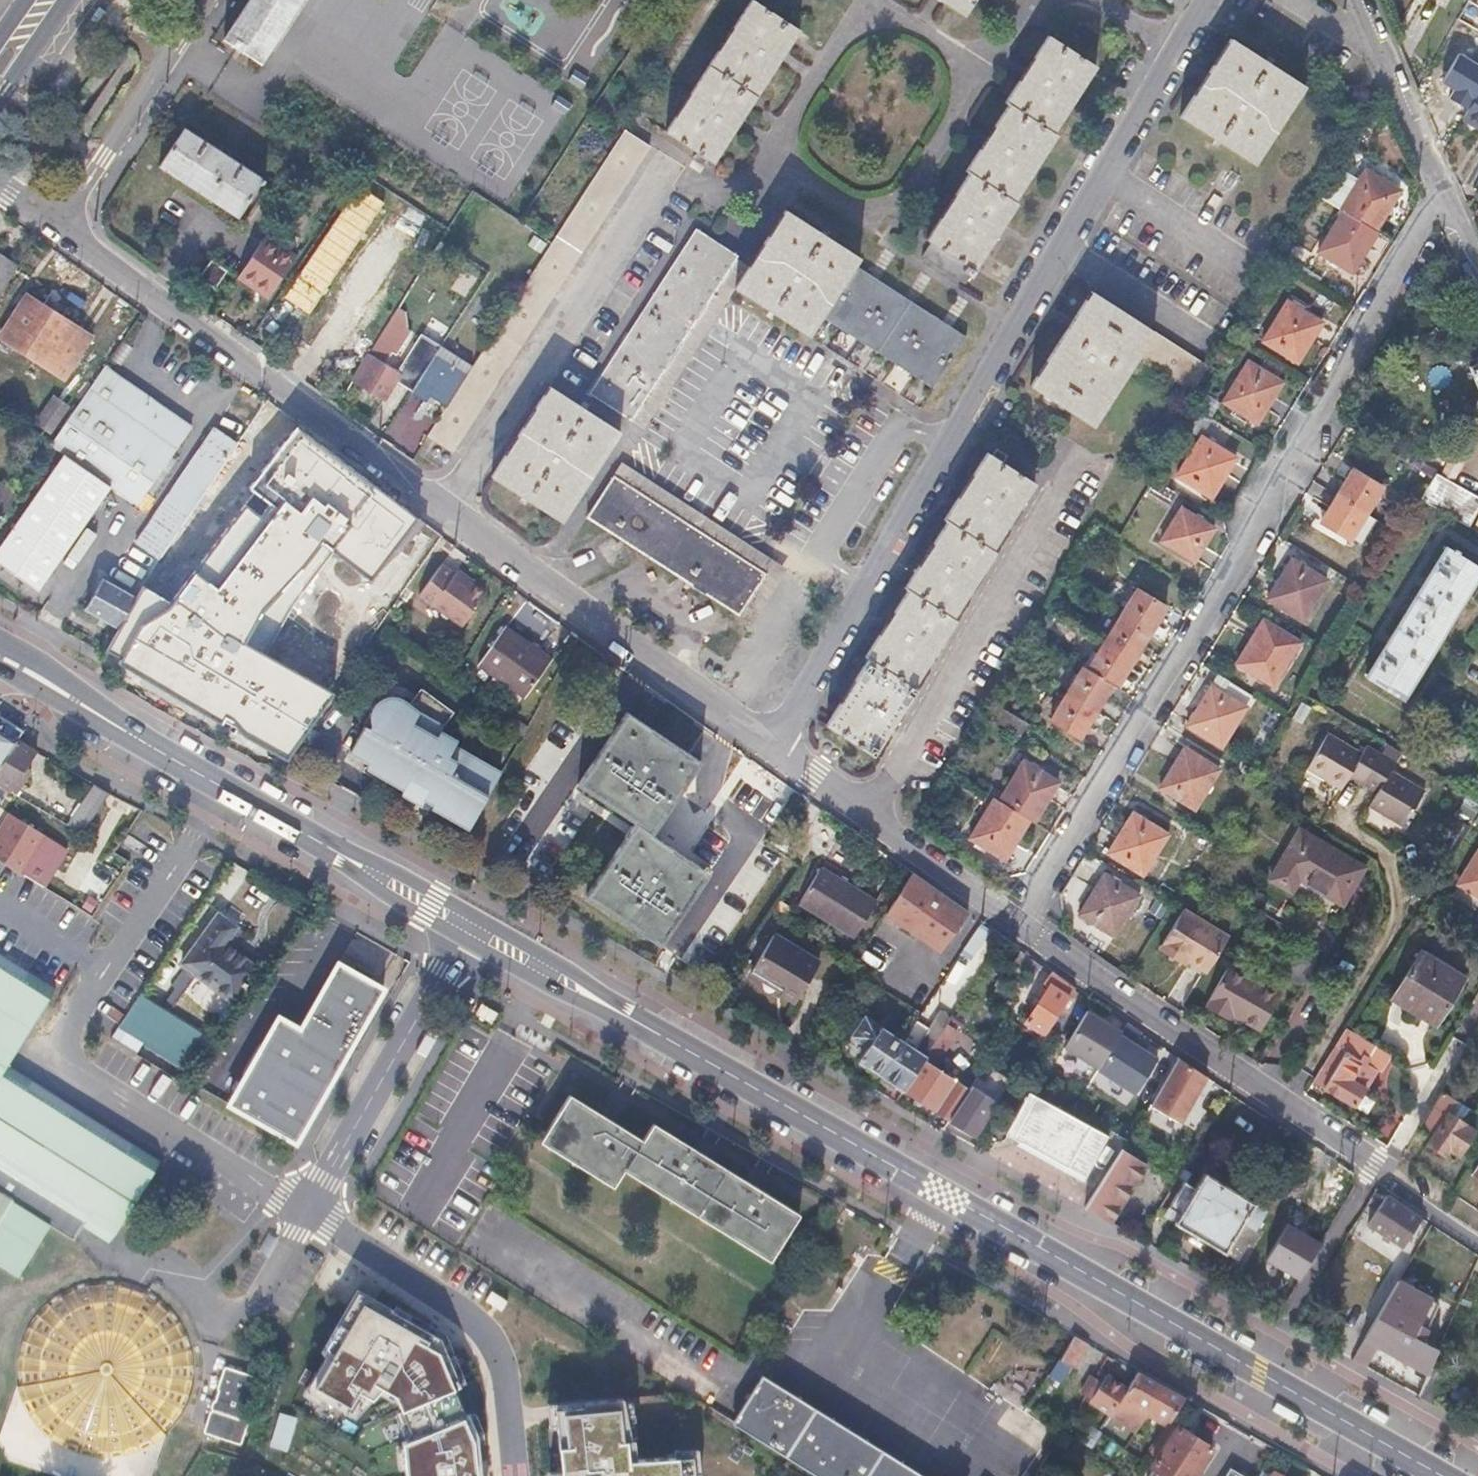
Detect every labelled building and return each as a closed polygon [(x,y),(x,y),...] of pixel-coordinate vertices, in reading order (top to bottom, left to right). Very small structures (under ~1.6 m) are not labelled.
[(265,63),(306,0),(256,0),(230,40),(265,63)] [(800,30),(755,0),(666,134),(694,152),(690,158),(702,166),(706,160),(712,164),(800,30)] [(966,15),(975,0),(941,0),(966,15)] [(1052,132),(1095,65),(1045,33),(1002,99),(1006,102),(964,168),(968,171),(924,239),(932,243),(923,257),(966,285),(1018,202),(1014,200),(1056,135),(1052,132)] [(1181,117),(1254,165),(1305,86),(1232,38),(1181,117)] [(1463,117),(1477,126),(1477,92),(1463,117)] [(187,129),(163,168),(239,214),(262,175),(187,129)] [(429,434),(453,450),(652,145),(627,129),(473,367),(449,403),(429,434)] [(1320,253),(1353,273),(1378,233),(1375,232),(1402,189),(1368,168),(1342,211),(1345,213),(1320,253)] [(860,258),(786,209),(735,288),(810,336),(823,317),(932,386),(965,337),(856,266),(860,258)] [(592,394),(634,421),(738,255),(696,228),(592,394)] [(239,275),(267,293),(294,254),(266,235),(241,273),(239,275)] [(20,269),(0,256),(0,302),(20,269)] [(201,274),(216,284),(227,268),(212,258),(201,274)] [(410,286),(351,379),(381,398),(398,372),(384,363),(388,356),(381,352),(419,292),(410,286)] [(1092,290),(1031,384),(1095,424),(1139,356),(1191,388),(1207,362),(1092,290)] [(31,296),(5,337),(68,376),(93,335),(31,296)] [(1261,341),(1295,362),(1319,323),(1285,301),(1261,341)] [(410,389),(424,398),(429,391),(436,395),(449,403),(473,367),(438,345),(426,365),(415,381),(410,389)] [(415,381),(426,365),(409,355),(403,364),(404,375),(415,381)] [(1221,402),(1255,423),(1280,382),(1245,362),(1221,402)] [(111,487),(139,505),(192,428),(105,370),(52,448),(65,457),(0,556),(0,569),(40,595),(111,487)] [(493,475),(562,522),(621,432),(551,386),(493,475)] [(436,395),(429,391),(424,398),(431,403),(436,395)] [(70,407),(53,394),(33,423),(50,435),(70,407)] [(206,705),(295,753),(449,525),(273,395),(237,445),(177,562),(166,615),(152,643),(135,666),(206,705)] [(137,546),(157,559),(162,553),(213,480),(237,445),(214,429),(167,501),(137,546)] [(1175,477),(1212,500),(1236,461),(1198,438),(1175,477)] [(826,726),(874,757),(917,689),(914,687),(957,620),(954,619),(997,551),(994,549),(1035,484),(1005,465),(1009,458),(997,450),(993,457),(987,453),(945,519),(948,520),(906,587),(909,589),(864,658),(868,660),(826,726)] [(1431,475),(1438,478),(1440,474),(1442,471),(1427,462),(1423,470),(1431,475)] [(1321,521),(1351,539),(1382,485),(1352,466),(1321,521)] [(1438,478),(1431,475),(1418,496),(1472,526),(1477,516),(1477,497),(1440,474),(1438,478)] [(740,615),(768,573),(617,475),(590,517),(740,615)] [(1152,483),(1149,494),(1170,500),(1174,489),(1152,483)] [(5,518),(18,497),(1,486),(0,487),(0,514),(5,518)] [(1163,543),(1195,562),(1215,529),(1183,510),(1163,543)] [(1402,696),(1477,573),(1477,564),(1447,544),(1366,674),(1402,696)] [(157,559),(145,577),(153,581),(169,557),(162,553),(157,559)] [(1268,600),(1303,620),(1327,579),(1293,559),(1268,600)] [(485,593),(454,571),(453,573),(442,564),(419,595),(430,603),(431,601),(462,624),(485,593)] [(145,577),(133,597),(150,606),(161,586),(153,581),(145,577)] [(117,625),(133,597),(100,578),(85,607),(117,625)] [(1114,686),(1163,607),(1135,590),(1086,670),(1082,668),(1050,719),(1077,735),(1108,683),(1114,686)] [(1236,660),(1271,681),(1297,638),(1261,617),(1236,660)] [(492,672),(508,684),(501,694),(514,703),(521,693),(523,694),(550,658),(504,625),(478,662),(492,672)] [(484,683),(501,694),(508,684),(492,672),(484,683)] [(1218,673),(1212,683),(1246,704),(1253,694),(1218,673)] [(1246,704),(1212,683),(1187,725),(1222,746),(1247,704),(1246,704)] [(468,825),(499,771),(454,744),(457,738),(441,727),(452,712),(422,688),(410,701),(401,695),(395,692),(391,691),(388,691),(384,692),(381,694),(376,699),(373,704),(373,707),(374,712),(376,717),(372,724),(366,721),(350,747),(368,758),(365,763),(403,785),(401,789),(419,800),(423,793),(434,800),(431,803),(468,825)] [(1301,702),(1292,715),(1302,723),(1312,710),(1301,702)] [(700,762),(629,712),(577,783),(631,822),(583,888),(658,944),(710,872),(651,829),(700,762)] [(15,743),(23,731),(12,725),(0,719),(0,768),(15,743)] [(1350,766),(1377,782),(1374,787),(1365,801),(1400,821),(1404,814),(1397,810),(1413,782),(1388,767),(1392,759),(1398,749),(1383,741),(1377,750),(1363,742),(1358,749),(1324,729),(1304,764),(1339,785),(1346,771),(1350,766)] [(15,743),(0,768),(0,784),(12,791),(25,770),(35,754),(15,743)] [(1160,787),(1196,808),(1220,767),(1185,746),(1160,787)] [(967,840),(1001,861),(1027,821),(1030,823),(1054,782),(1021,762),(1000,796),(987,788),(983,795),(991,800),(967,840)] [(1377,782),(1350,766),(1346,771),(1374,787),(1377,782)] [(25,770),(12,791),(19,796),(32,774),(25,770)] [(1413,782),(1397,810),(1404,814),(1421,787),(1413,782)] [(84,835),(109,794),(97,788),(79,819),(72,815),(67,824),(84,835)] [(1452,807),(1466,816),(1476,799),(1462,791),(1452,807)] [(1104,853),(1140,873),(1165,832),(1130,811),(1104,853)] [(24,876),(49,837),(13,815),(0,835),(0,860),(24,876)] [(1464,825),(1456,820),(1445,840),(1452,845),(1464,825)] [(1364,862),(1299,823),(1269,874),(1289,887),(1298,872),(1342,898),(1364,862)] [(1451,845),(1445,840),(1441,847),(1448,851),(1451,845)] [(1462,884),(1477,893),(1477,856),(1462,884)] [(821,868),(799,903),(854,938),(875,902),(821,868)] [(1077,911),(1112,933),(1136,894),(1101,872),(1077,911)] [(909,876),(884,915),(938,953),(966,915),(909,876)] [(1171,957),(1175,951),(1187,959),(1205,970),(1227,935),(1182,907),(1157,947),(1171,957)] [(229,920),(212,909),(171,967),(228,1007),(256,967),(216,939),(229,920)] [(989,932),(979,924),(962,950),(972,956),(989,932)] [(357,932),(346,951),(386,974),(397,955),(357,932)] [(774,936),(755,966),(785,984),(780,992),(793,1001),(818,962),(774,936)] [(1282,973),(1300,983),(1315,956),(1296,946),(1282,973)] [(1391,994),(1433,1019),(1460,973),(1418,947),(1391,994)] [(1175,951),(1171,957),(1183,965),(1187,959),(1175,951)] [(1041,965),(1023,953),(1014,968),(1032,979),(1041,965)] [(62,1110),(14,1081),(65,995),(0,956),(0,1185),(14,1193),(0,1185),(0,1262),(28,1279),(62,1223),(125,1257),(174,1177),(170,1174),(62,1110)] [(300,1026),(277,1014),(225,1106),(299,1147),(388,988),(338,960),(300,1026)] [(1226,963),(1203,1005),(1227,1019),(1234,1008),(1261,1024),(1278,992),(1226,963)] [(750,974),(780,992),(785,984),(755,966),(750,974)] [(1073,986),(1050,971),(1044,982),(1051,986),(1027,1024),(1043,1035),(1073,986)] [(957,1008),(943,1029),(953,1036),(982,1055),(996,1034),(972,1018),(969,1023),(959,1017),(962,1011),(957,1008)] [(1087,1009),(1064,1044),(1100,1068),(1123,1033),(1087,1009)] [(859,1055),(881,1069),(902,1039),(863,1014),(851,1033),(867,1043),(859,1055)] [(881,1069),(906,1085),(925,1055),(915,1048),(931,1025),(917,1017),(902,1039),(881,1069)] [(1123,1033),(1100,1068),(1140,1095),(1163,1060),(1139,1043),(1146,1033),(1130,1023),(1123,1033)] [(953,1036),(943,1029),(925,1055),(936,1062),(953,1036)] [(1355,1031),(1322,1086),(1352,1103),(1374,1068),(1363,1061),(1374,1043),(1355,1031)] [(950,1115),(970,1084),(957,1076),(936,1062),(925,1055),(906,1085),(950,1115)] [(1200,1069),(1186,1060),(1155,1106),(1181,1127),(1214,1079),(1200,1069)] [(957,1076),(970,1084),(977,1074),(964,1065),(957,1076)] [(970,1084),(950,1115),(973,1130),(1006,1081),(992,1072),(986,1080),(979,1091),(970,1084)] [(986,1080),(977,1074),(970,1084),(979,1091),(986,1080)] [(1106,1133),(1029,1089),(1003,1136),(1081,1179),(1106,1133)] [(1444,1091),(1421,1130),(1432,1138),(1429,1144),(1447,1154),(1451,1148),(1460,1154),(1475,1129),(1451,1114),(1459,1100),(1444,1091)] [(800,1213),(654,1122),(643,1139),(571,1095),(544,1139),(616,1183),(626,1167),(773,1258),(800,1213)] [(1149,1163),(1126,1147),(1084,1205),(1109,1220),(1149,1163)] [(1173,1219),(1235,1259),(1264,1213),(1203,1173),(1196,1184),(1186,1177),(1169,1204),(1179,1210),(1173,1219)] [(1424,1218),(1389,1196),(1370,1226),(1404,1247),(1424,1218)] [(177,1426),(188,1410),(192,1401),(195,1392),(196,1383),(198,1363),(194,1345),(188,1327),(183,1319),(177,1311),(164,1297),(148,1287),(139,1283),(132,1281),(121,1278),(111,1277),(102,1277),(83,1280),(65,1287),(57,1292),(49,1297),(35,1311),(25,1327),(21,1335),(18,1345),(16,1354),(15,1373),(16,1382),(18,1392),(21,1401),(30,1418),(35,1426),(49,1439),(57,1445),(65,1450),(83,1456),(102,1459),(121,1458),(130,1456),(148,1450),(164,1439),(171,1433),(177,1426)] [(483,1415),(456,1346),(375,1287),(313,1386),(368,1419),(399,1390),(411,1475),(487,1475),(483,1415)] [(1398,1297),(1374,1341),(1416,1366),(1428,1344),(1407,1332),(1420,1310),(1398,1297)] [(1364,1323),(1372,1328),(1384,1310),(1375,1304),(1364,1323)] [(1089,1343),(1076,1336),(1063,1355),(1073,1361),(1089,1343)] [(262,1378),(225,1368),(210,1419),(260,1433),(266,1411),(254,1407),(262,1378)] [(1420,1395),(1436,1404),(1450,1378),(1435,1368),(1420,1395)] [(1128,1387),(1110,1413),(1139,1432),(1151,1415),(1155,1408),(1170,1418),(1185,1396),(1157,1381),(1139,1371),(1128,1387)] [(1090,1400),(1110,1413),(1128,1387),(1108,1373),(1103,1380),(1090,1372),(1080,1389),(1092,1397),(1090,1400)] [(763,1376),(735,1422),(823,1475),(925,1475),(763,1376)] [(537,1407),(546,1475),(700,1475),(697,1452),(611,1458),(607,1399),(537,1407)] [(1167,1424),(1170,1418),(1155,1408),(1151,1415),(1167,1424)] [(1170,1418),(1167,1424),(1143,1459),(1153,1465),(1180,1425),(1170,1418)] [(314,1461),(318,1432),(279,1425),(274,1455),(314,1461)] [(1180,1425),(1153,1465),(1156,1467),(1170,1475),(1194,1475),(1214,1446),(1180,1425)] [(1083,1441),(1091,1445),(1099,1432),(1091,1427),(1083,1441)] [(1232,1465),(1226,1475),(1251,1475),(1232,1465)] [(1156,1467),(1150,1475),(1170,1475),(1156,1467)]
